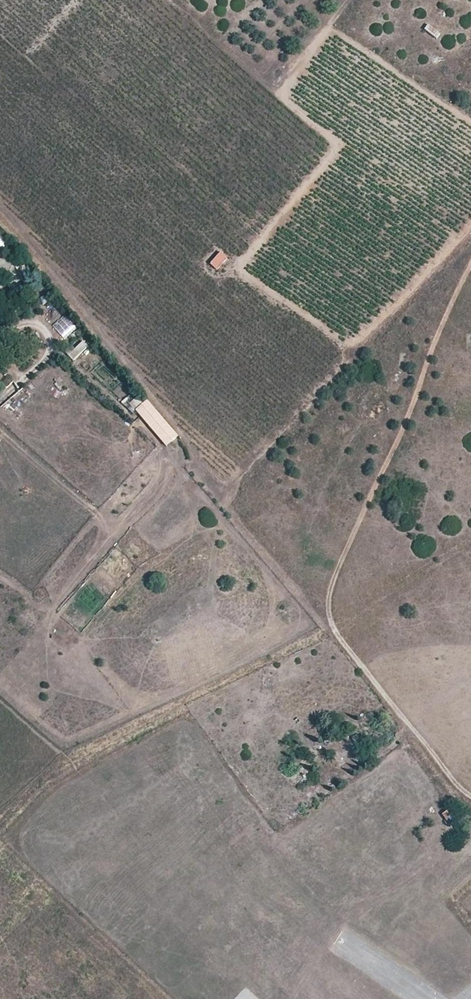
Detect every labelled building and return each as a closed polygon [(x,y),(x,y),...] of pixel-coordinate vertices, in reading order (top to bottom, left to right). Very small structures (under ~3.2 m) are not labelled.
[(427,25),(424,31),(437,38),(439,32),(427,25)] [(228,259),(221,253),(211,264),(218,271),(228,259)] [(9,274),(11,281),(20,277),(13,262),(0,267),(0,277),(9,274)] [(52,325),(62,338),(75,327),(65,315),(52,325)] [(84,341),(67,354),(72,360),(89,348),(84,341)] [(173,430),(147,401),(136,410),(161,440),(173,430)] [(179,437),(173,430),(161,440),(167,446),(179,437)] [(458,819),(451,809),(443,814),(450,825),(458,819)]
